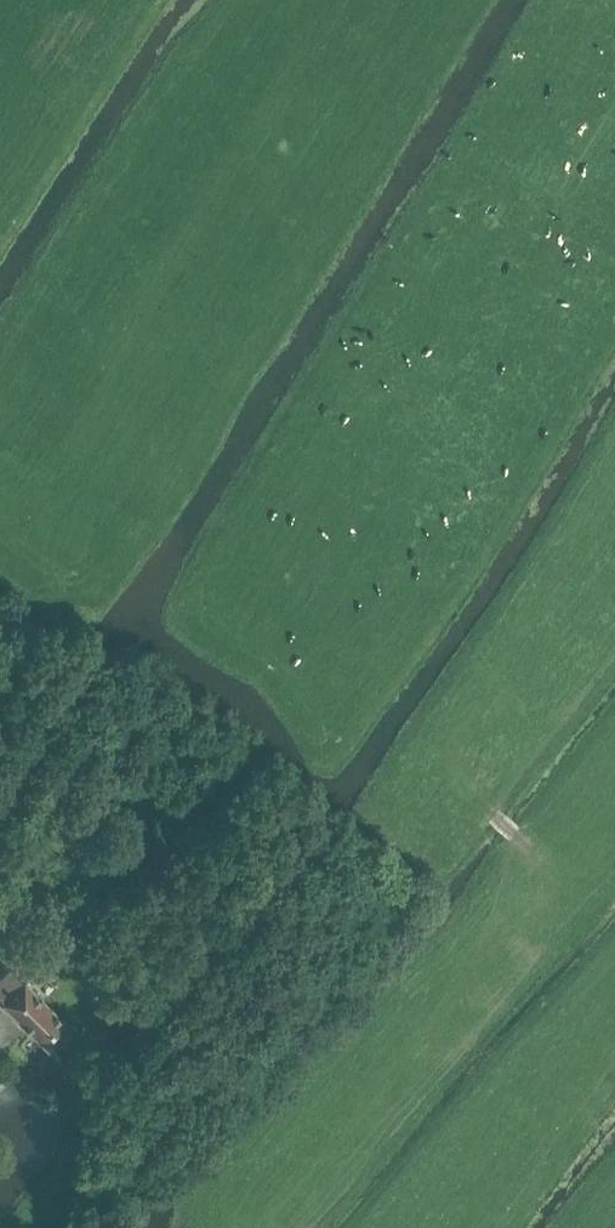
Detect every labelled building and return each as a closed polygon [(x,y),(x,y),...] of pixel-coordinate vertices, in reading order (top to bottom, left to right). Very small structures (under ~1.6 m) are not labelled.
[(51,1049),(72,1029),(12,970),(0,982),(0,999),(51,1049)]
